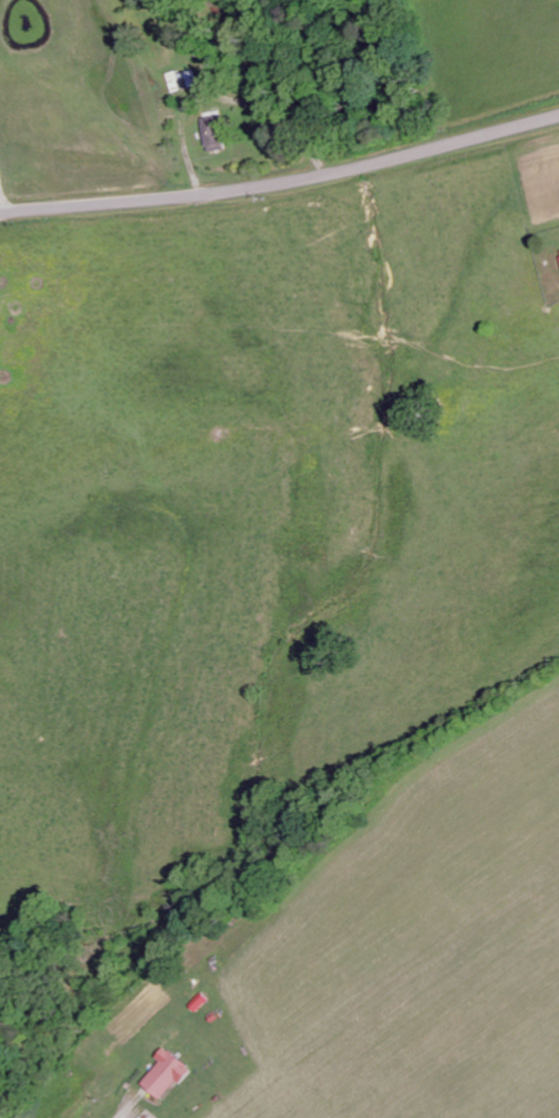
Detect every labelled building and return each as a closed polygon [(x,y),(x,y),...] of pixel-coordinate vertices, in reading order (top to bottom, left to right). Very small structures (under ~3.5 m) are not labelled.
[(228,150),(222,117),(206,120),(211,153),(228,150)] [(164,1102),(180,1082),(184,1086),(196,1071),(168,1048),(159,1060),(163,1063),(145,1086),(164,1102)]
